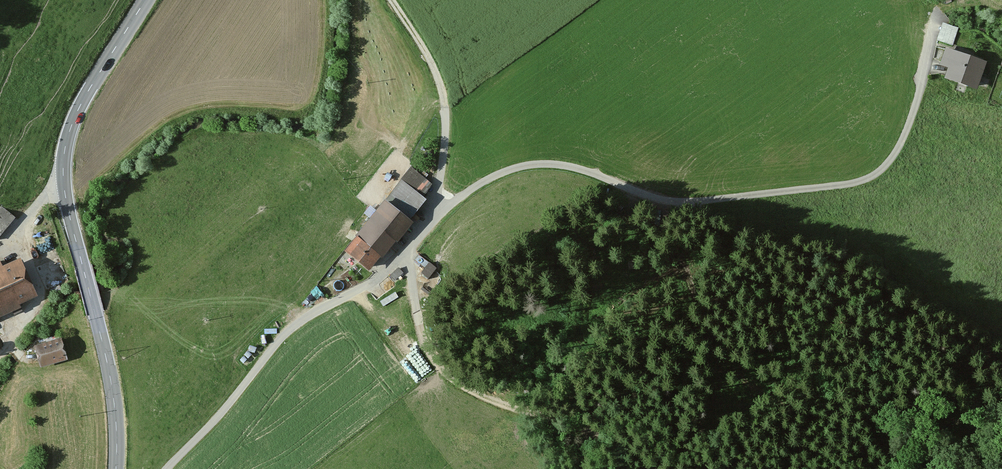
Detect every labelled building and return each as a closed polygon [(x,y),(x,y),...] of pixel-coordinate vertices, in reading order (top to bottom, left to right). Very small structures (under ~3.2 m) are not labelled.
[(940,38),(954,42),(959,25),(945,20),(940,38)] [(987,65),(945,50),(939,69),(949,72),(946,81),(978,92),(987,65)] [(387,203),(344,252),(369,274),(413,225),(387,203)] [(0,264),(0,318),(23,308),(21,304),(37,297),(21,259),(1,267),(0,264)] [(437,268),(429,262),(420,273),(428,279),(437,268)] [(398,267),(390,275),(395,281),(404,273),(398,267)] [(59,341),(34,349),(41,371),(66,363),(59,341)]
